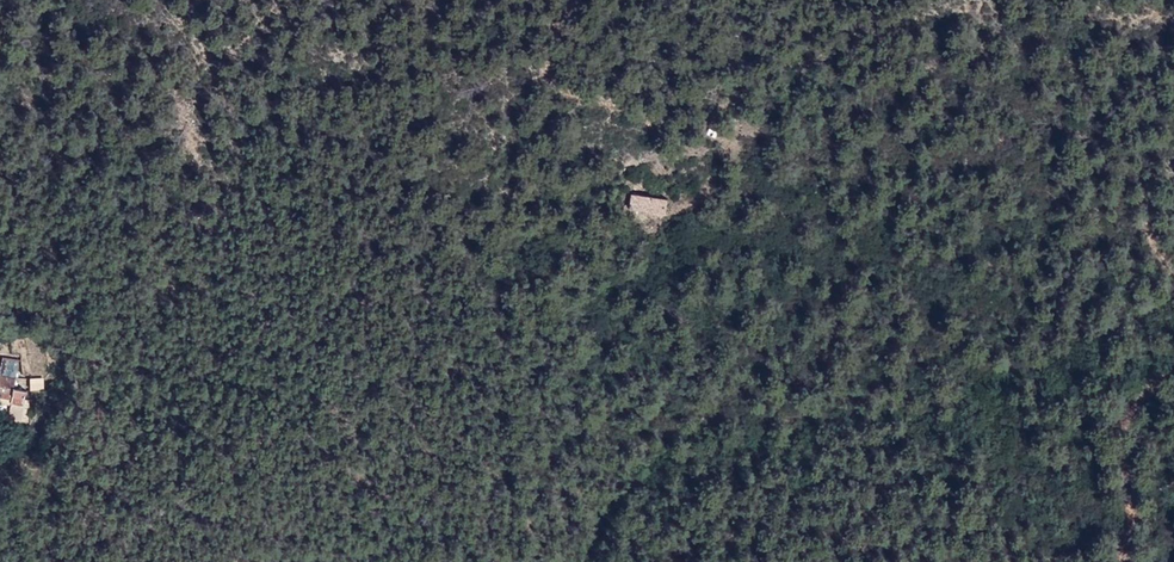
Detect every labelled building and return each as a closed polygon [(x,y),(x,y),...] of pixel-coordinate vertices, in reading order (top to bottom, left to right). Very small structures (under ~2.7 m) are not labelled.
[(666,216),(667,199),(630,196),(628,214),(666,216)] [(0,361),(0,404),(33,409),(40,368),(0,361)]
